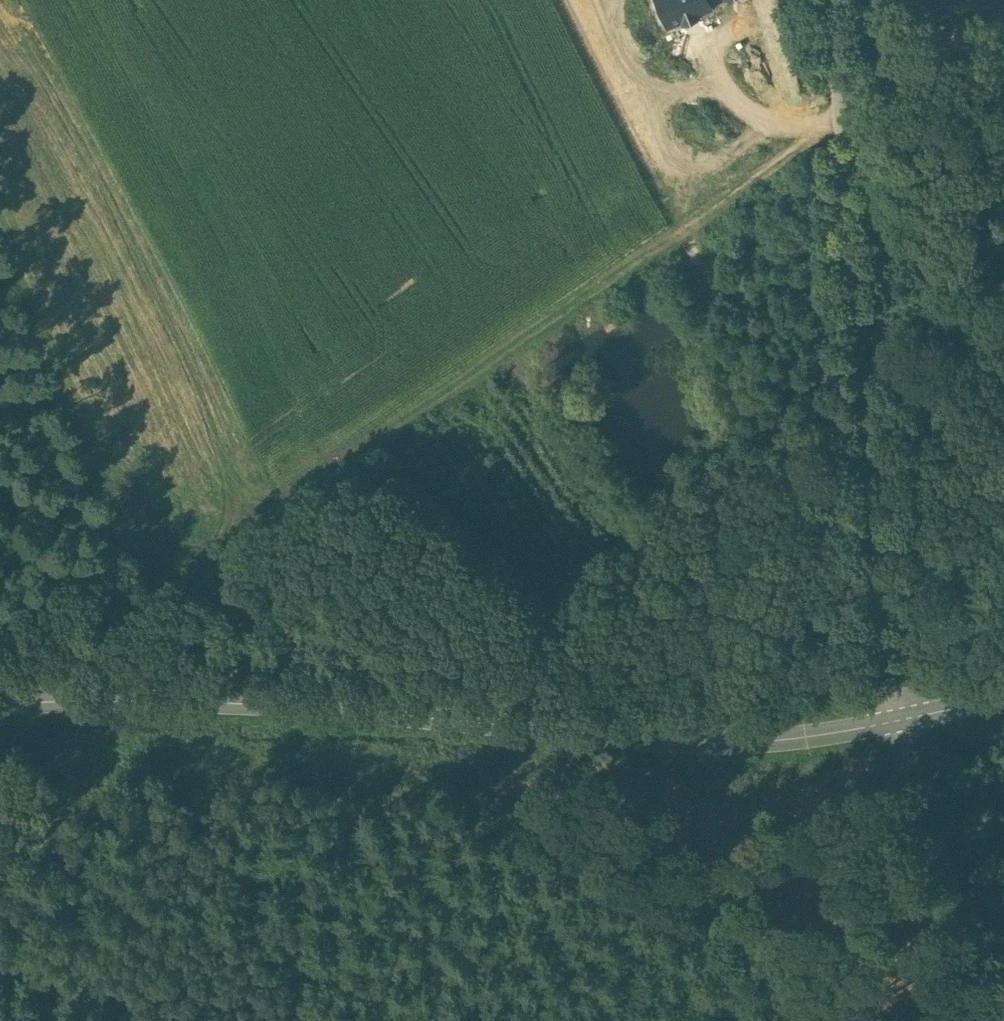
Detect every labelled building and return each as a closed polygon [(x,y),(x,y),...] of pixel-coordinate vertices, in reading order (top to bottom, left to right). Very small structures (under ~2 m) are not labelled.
[(935,17),(977,0),(928,0),(935,17)]
